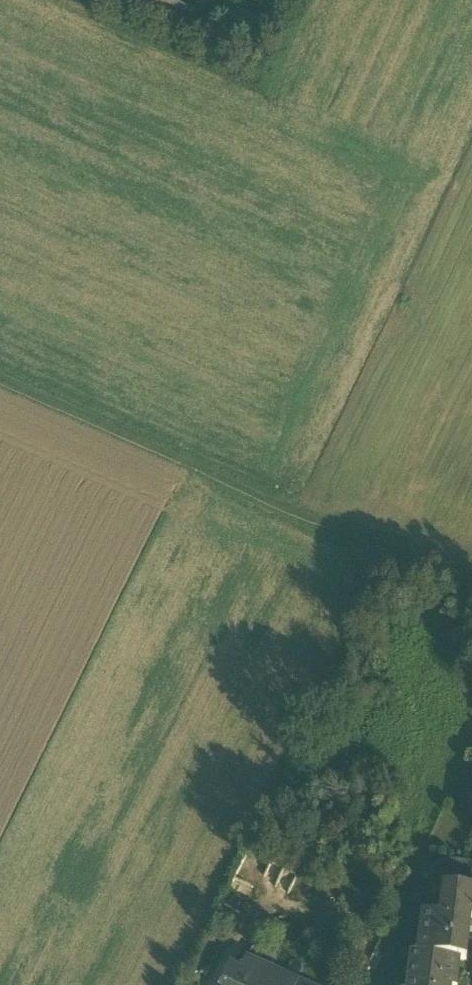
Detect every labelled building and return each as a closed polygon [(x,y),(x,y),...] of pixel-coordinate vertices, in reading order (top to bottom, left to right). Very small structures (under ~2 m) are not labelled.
[(450,861),(447,883),(470,886),(471,873),(471,863),(450,861)] [(448,889),(444,918),(426,916),(421,956),(461,961),(467,961),(471,923),(471,892),(448,889)] [(415,955),(411,984),(458,984),(461,961),(421,956),(415,955)] [(248,959),(243,972),(233,968),(225,984),(308,984),(248,959)]
